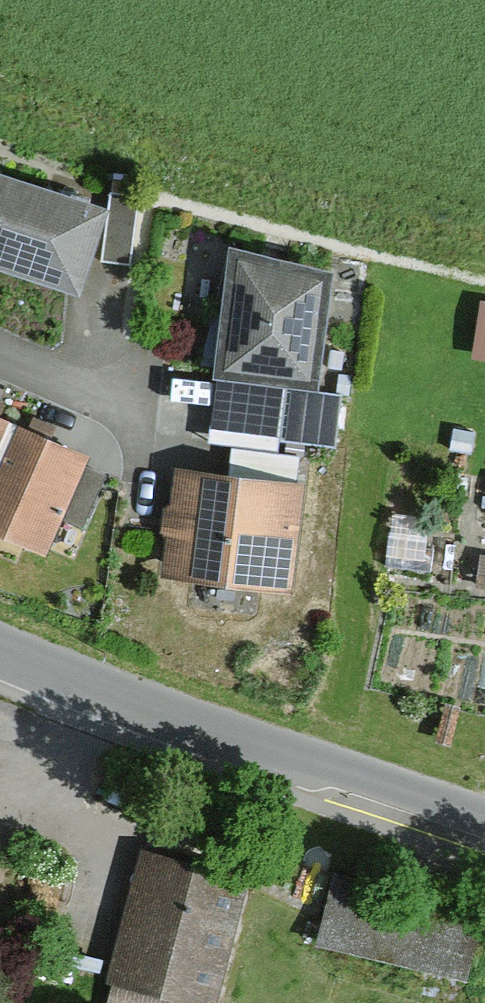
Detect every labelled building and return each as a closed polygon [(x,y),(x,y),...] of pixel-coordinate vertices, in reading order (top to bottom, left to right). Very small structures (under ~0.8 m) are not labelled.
[(0,161),(0,248),(77,273),(103,195),(0,161)] [(326,254),(236,242),(221,354),(311,366),(326,254)] [(0,408),(0,516),(44,535),(84,444),(0,408)] [(296,478),(181,466),(171,562),(286,574),(296,478)] [(196,1002),(233,1002),(263,881),(152,854),(120,984),(196,1002)] [(319,936),(476,957),(484,899),(327,878),(319,936)]
